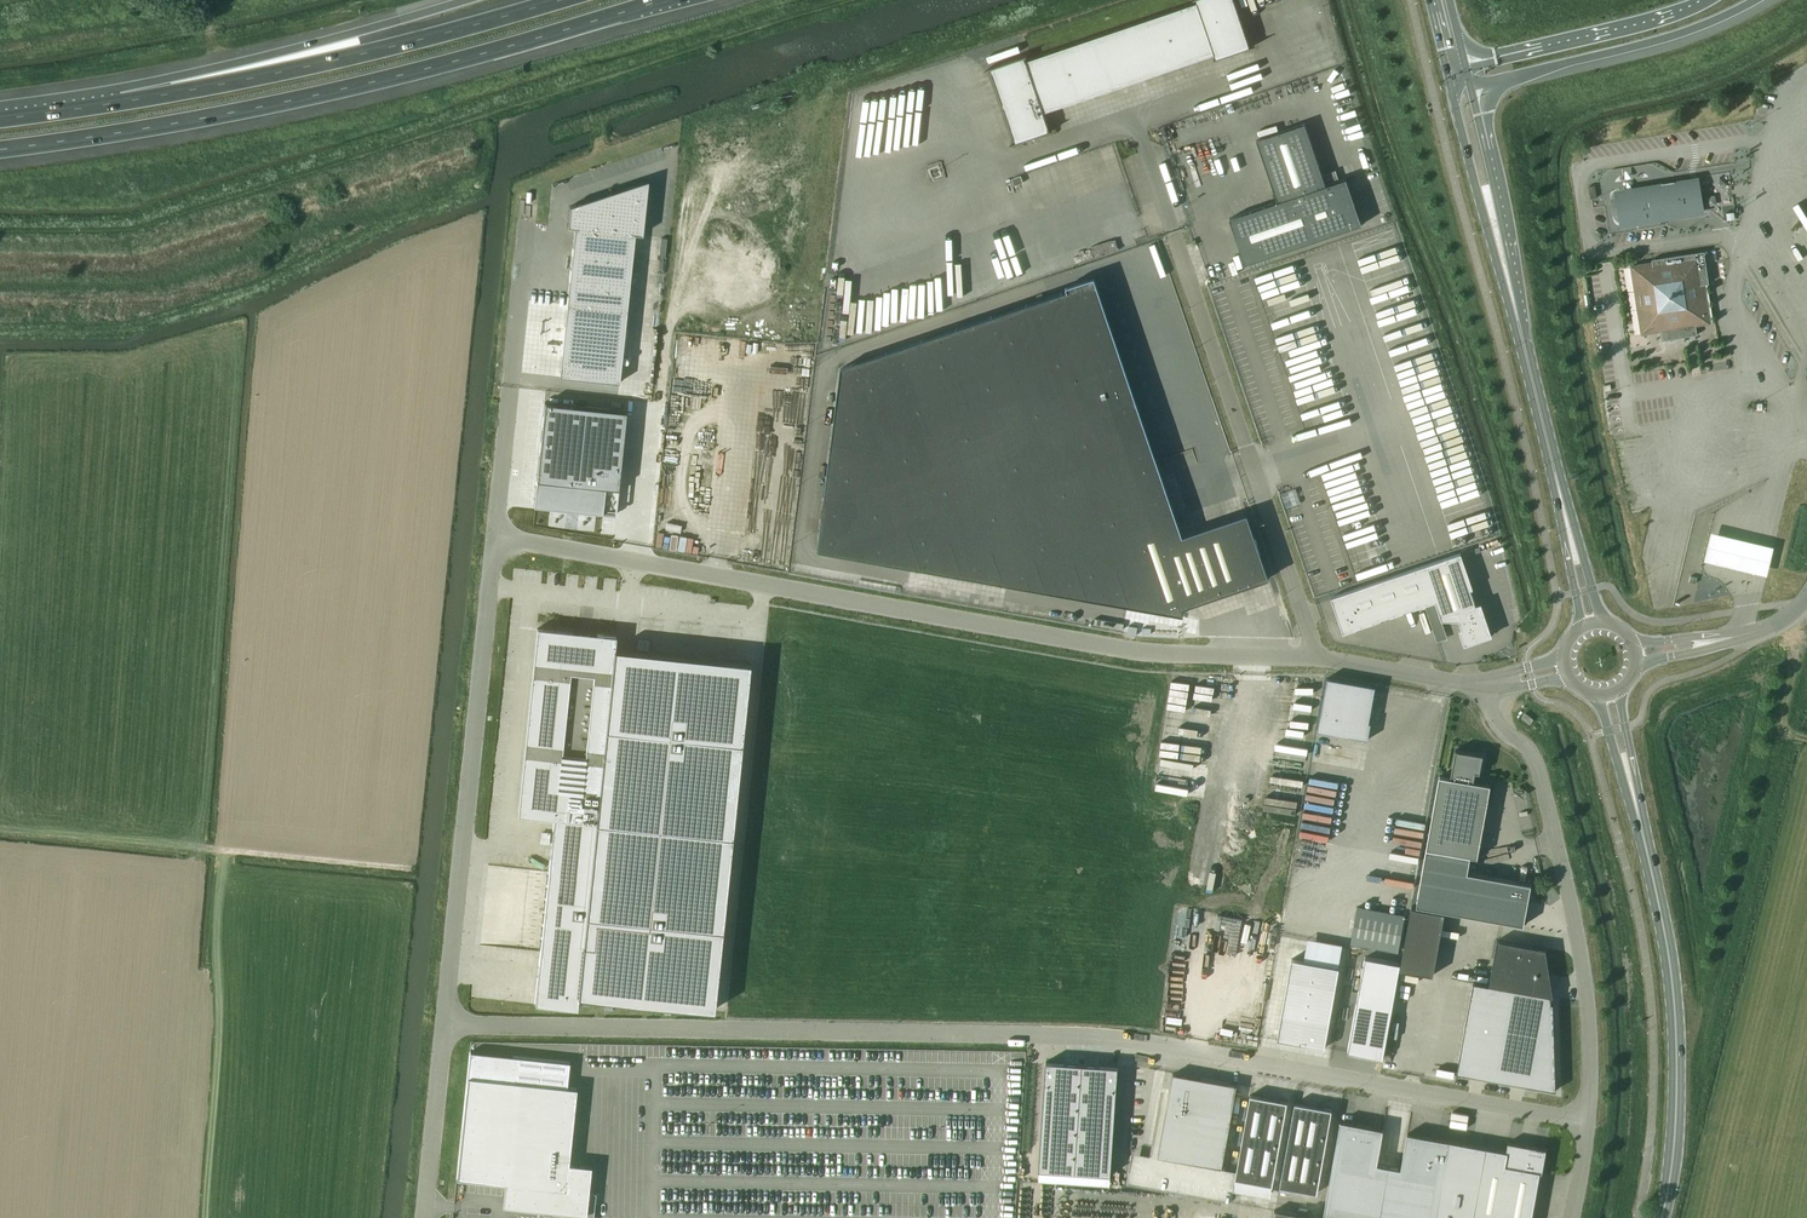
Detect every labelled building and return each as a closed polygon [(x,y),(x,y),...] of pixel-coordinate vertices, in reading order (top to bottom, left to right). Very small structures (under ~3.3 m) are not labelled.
[(1026,55),(990,67),(1016,143),(1052,130),(1050,130),(1043,112),(1214,54),(1215,59),(1214,59),(1214,60),(1250,48),(1234,0),(1196,0),(1198,7),(1027,65),(1024,57),(1027,56),(1026,55)] [(1230,218),(1245,264),(1362,225),(1347,179),(1326,186),(1305,124),(1257,140),(1278,202),(1230,218)] [(1706,210),(1700,172),(1616,186),(1622,223),(1706,210)] [(642,235),(648,180),(621,189),(621,195),(619,194),(619,192),(611,191),(611,193),(609,193),(570,206),(567,227),(575,228),(559,377),(619,383),(635,234),(642,235)] [(1704,251),(1652,260),(1652,264),(1633,267),(1643,332),(1661,329),(1661,331),(1664,340),(1685,335),(1685,333),(1695,332),(1695,335),(1697,335),(1696,324),(1708,322),(1702,285),(1709,284),(1704,251)] [(1184,614),(1181,608),(1269,578),(1247,514),(1171,539),(1151,480),(1154,479),(1149,464),(1146,465),(1084,285),(850,365),(818,549),(1184,614)] [(747,391),(769,391),(769,380),(748,379),(747,391)] [(627,411),(544,403),(534,506),(616,515),(627,411)] [(755,442),(753,452),(768,454),(769,444),(755,442)] [(1773,548),(1710,534),(1703,563),(1767,577),(1773,548)] [(1461,553),(1423,566),(1435,601),(1442,620),(1443,620),(1442,618),(1456,613),(1466,642),(1489,634),(1479,605),(1476,605),(1471,589),(1473,588),(1473,587),(1472,588),(1460,555),(1461,554),(1461,553)] [(1423,566),(1378,581),(1390,617),(1435,601),(1423,566)] [(1390,617),(1378,581),(1331,597),(1332,598),(1337,597),(1342,612),(1338,614),(1344,632),(1390,617)] [(616,638),(536,629),(517,817),(554,822),(535,1007),(576,1014),(577,1001),(715,1017),(751,664),(614,650),(616,638)] [(1440,639),(1449,637),(1448,630),(1439,632),(1440,639)] [(1376,687),(1327,678),(1318,731),(1368,740),(1371,723),(1369,722),(1376,687)] [(1181,689),(1196,692),(1194,705),(1212,707),(1215,687),(1182,682),(1181,689)] [(1530,724),(1534,719),(1526,713),(1522,718),(1530,724)] [(1451,778),(1440,776),(1416,906),(1524,926),(1532,884),(1468,873),(1471,856),(1478,858),(1491,785),(1478,783),(1483,755),(1455,750),(1451,778)] [(1179,791),(1179,773),(1164,773),(1164,790),(1179,791)] [(1530,878),(1532,865),(1519,863),(1517,877),(1530,878)] [(1398,952),(1405,916),(1357,907),(1351,943),(1398,952)] [(1445,913),(1411,907),(1400,969),(1433,975),(1445,913)] [(1546,949),(1497,940),(1489,985),(1473,982),(1457,1072),(1556,1091),(1553,1003),(1551,1002),(1552,997),(1553,997),(1550,974),(1542,973),(1546,949)] [(1365,957),(1347,1052),(1383,1059),(1400,963),(1365,957)] [(1292,959),(1277,1040),(1325,1048),(1339,967),(1292,959)] [(1083,1063),(1047,1060),(1037,1169),(1073,1172),(1083,1063)] [(509,1081),(466,1077),(456,1179),(505,1184),(502,1205),(585,1214),(590,1166),(568,1164),(576,1088),(566,1087),(568,1067),(511,1061),(509,1081)] [(1073,1172),(1109,1175),(1119,1067),(1083,1063),(1073,1172)] [(1173,1075),(1159,1158),(1223,1170),(1238,1086),(1173,1075)] [(1235,1179),(1273,1185),(1288,1102),(1250,1095),(1235,1179)] [(1280,1186),(1317,1193),(1332,1110),(1295,1103),(1280,1186)] [(1332,1217),(1380,1217),(1389,1166),(1377,1164),(1383,1129),(1341,1121),(1323,1216),(1332,1217)] [(1389,1166),(1380,1217),(1436,1217),(1450,1141),(1407,1133),(1401,1168),(1389,1166)] [(1436,1217),(1532,1217),(1540,1173),(1542,1173),(1546,1149),(1508,1142),(1507,1151),(1450,1141),(1436,1217)]
